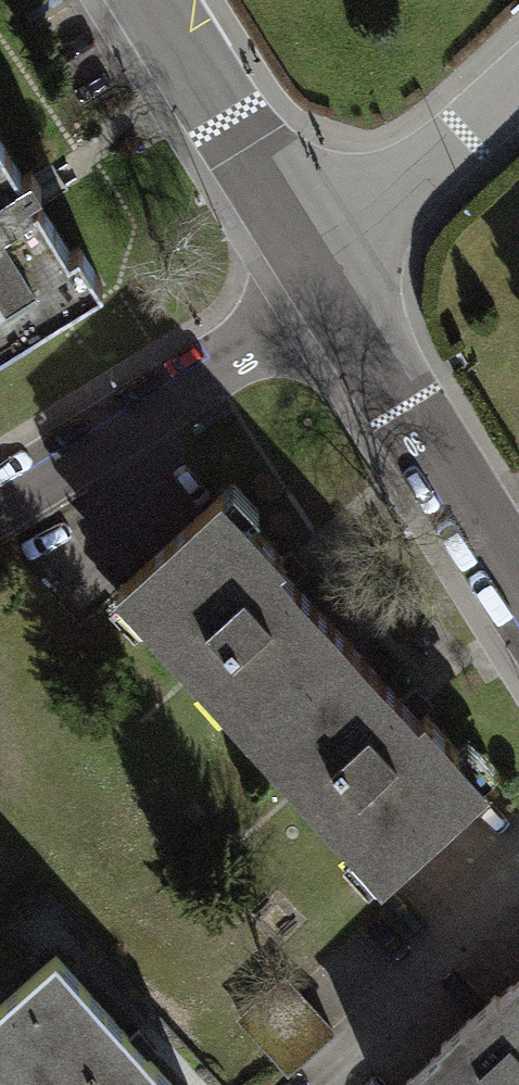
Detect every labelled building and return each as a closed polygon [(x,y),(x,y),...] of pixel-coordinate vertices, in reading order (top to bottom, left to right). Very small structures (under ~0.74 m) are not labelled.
[(100,287),(76,249),(67,255),(37,205),(50,197),(42,184),(35,172),(25,178),(0,138),(0,349),(100,287)] [(159,637),(242,727),(344,633),(316,603),(313,600),(295,580),(286,570),(281,565),(275,558),(281,553),(215,482),(211,485),(198,497),(172,521),(146,545),(120,569),(107,581),(117,591),(159,637)] [(381,673),(344,633),(242,727),(332,826),(377,874),(383,869),(395,858),(419,836),(443,814),(467,792),(479,781),(485,775),(423,707),(421,705),(415,710),(410,705),(402,696),(385,678),(381,673)] [(0,1016),(0,1084),(175,1084),(63,960),(0,1016)] [(510,978),(502,985),(495,992),(491,989),(477,1002),(447,1028),(433,1042),(436,1045),(421,1060),(392,1084),(518,1084),(518,970),(510,978)] [(284,972),(235,1018),(287,1074),(296,1065),(311,1051),(336,1028),(298,987),(284,972)]
